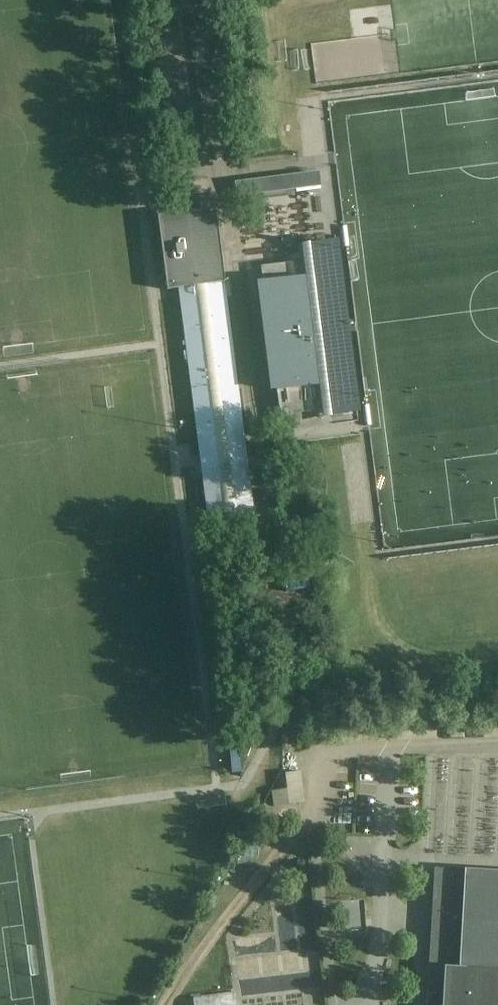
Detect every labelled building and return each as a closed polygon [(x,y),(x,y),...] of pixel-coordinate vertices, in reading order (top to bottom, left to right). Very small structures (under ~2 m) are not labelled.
[(321,176),(298,179),(300,190),(323,187),(321,176)] [(272,182),(246,185),(247,196),(274,193),(272,182)] [(335,377),(312,198),(303,199),(307,233),(254,239),(271,368),(324,361),(326,378),(335,377)] [(215,211),(157,218),(167,292),(172,292),(192,445),(198,444),(209,527),(255,521),(244,437),(238,438),(219,285),(224,285),(215,211)] [(330,397),(330,399),(277,411),(285,444),(333,433),(328,410),(353,404),(350,389),(342,390),(343,394),(330,397)] [(285,529),(276,530),(277,539),(286,538),(302,535),(301,527),(285,529)] [(304,551),(280,553),(281,561),(289,560),(306,559),(304,551)] [(309,696),(323,695),(322,683),(308,684),(309,696)] [(271,805),(272,814),(284,814),(284,816),(299,816),(298,787),(283,787),(284,804),(271,805)] [(435,869),(427,1004),(497,1004),(497,872),(435,869)]
